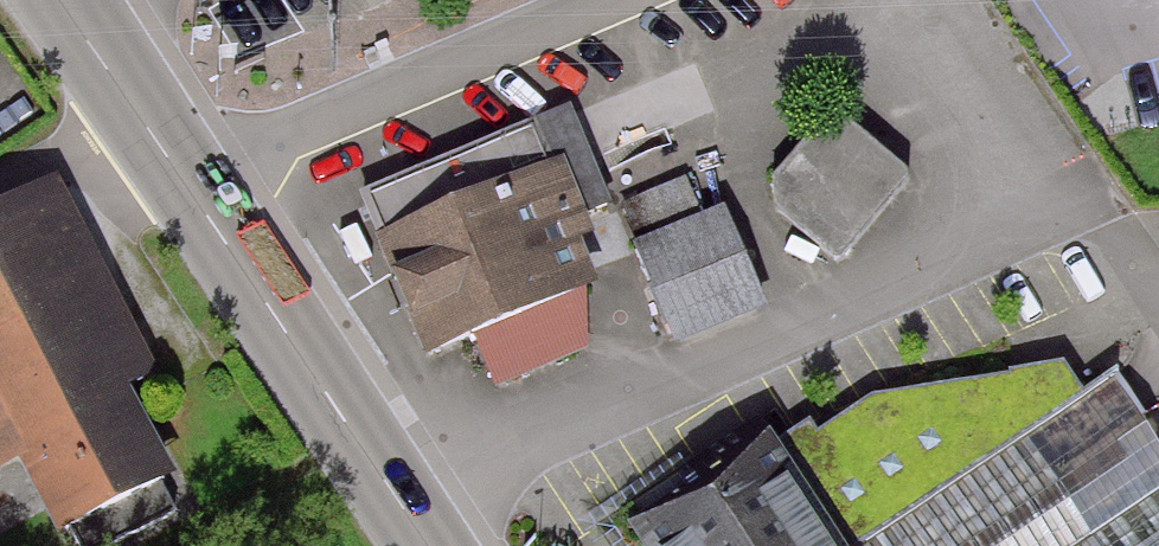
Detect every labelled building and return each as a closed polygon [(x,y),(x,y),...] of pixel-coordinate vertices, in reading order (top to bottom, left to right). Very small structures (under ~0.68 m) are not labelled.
[(922,182),(845,117),(781,181),(789,217),(844,263),(922,182)] [(569,127),(350,207),(415,383),(466,365),(481,406),(580,371),(580,288),(623,273),(604,216),(569,127)] [(60,169),(0,199),(0,465),(18,457),(57,533),(177,472),(133,385),(163,370),(60,169)] [(691,171),(614,198),(634,255),(670,352),(767,318),(727,207),(706,214),(691,171)] [(776,453),(836,545),(859,545),(1084,397),(1062,365),(871,398),(776,453)] [(1084,397),(859,545),(1080,545),(1158,494),(1158,449),(1113,378),(1084,397)] [(637,542),(640,545),(836,545),(776,453),(637,542)] [(1080,545),(1158,545),(1158,494),(1080,545)]
